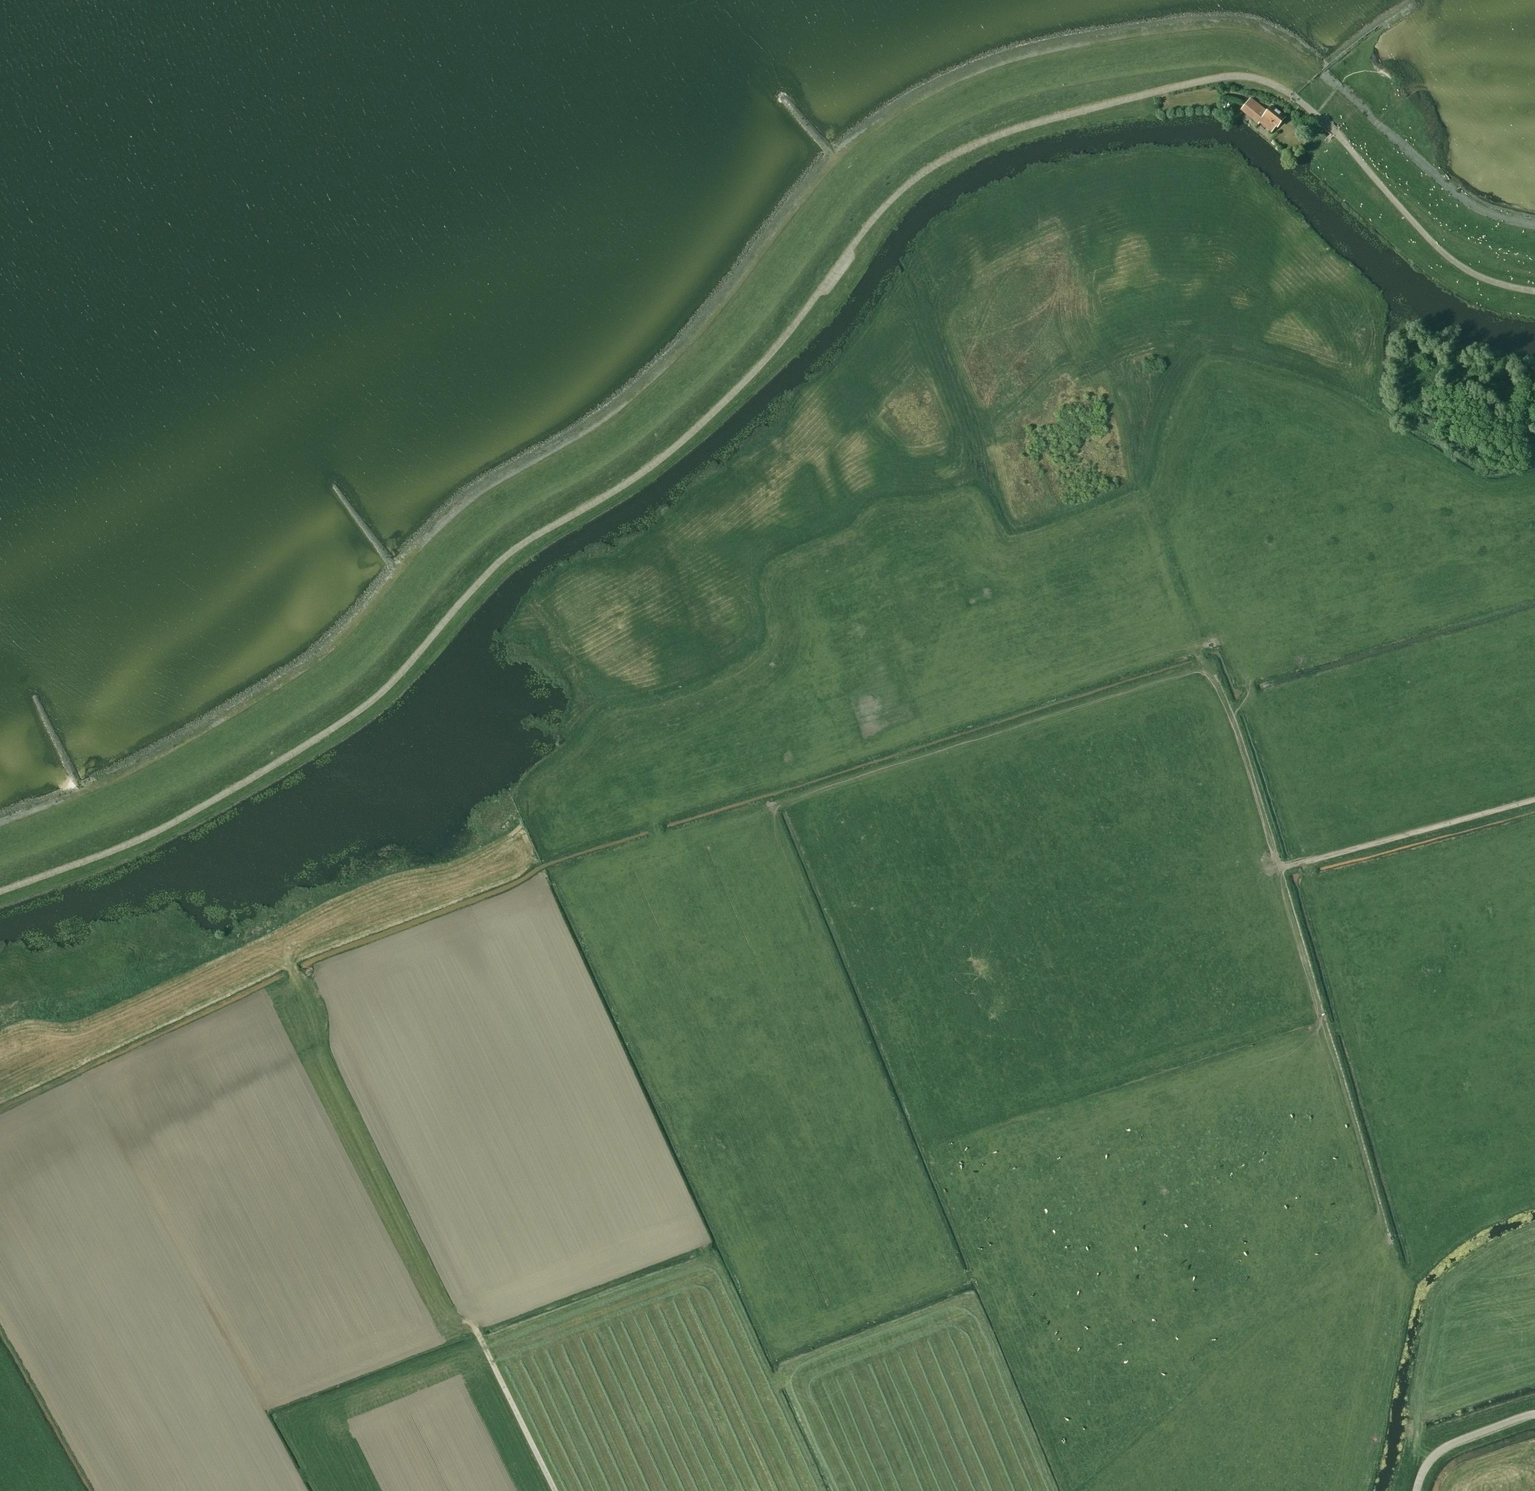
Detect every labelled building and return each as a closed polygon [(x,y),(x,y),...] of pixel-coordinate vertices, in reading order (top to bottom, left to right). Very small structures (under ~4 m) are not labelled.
[(1278,127),(1286,117),(1272,106),(1268,111),(1251,98),(1241,110),(1258,124),(1260,122),(1271,132),(1276,126),(1278,127)]
